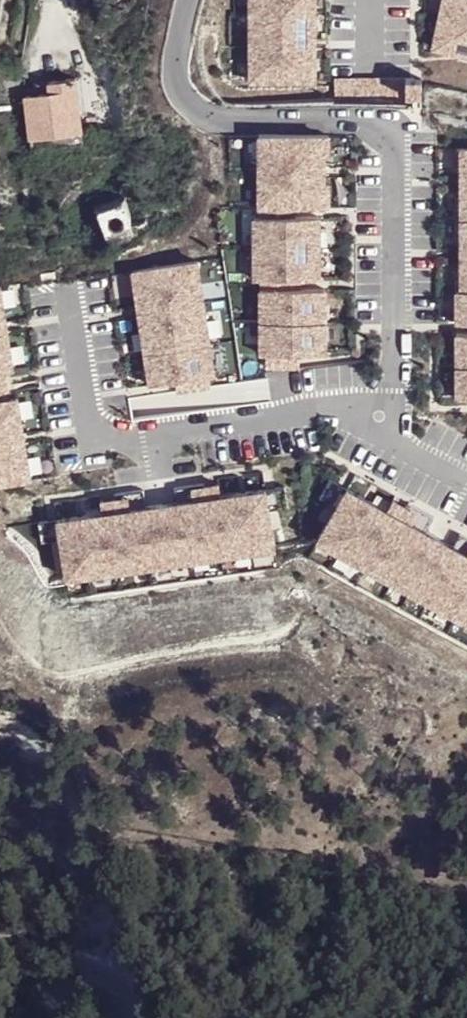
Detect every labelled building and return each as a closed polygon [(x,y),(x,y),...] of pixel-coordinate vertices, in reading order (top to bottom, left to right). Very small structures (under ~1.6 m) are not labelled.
[(315,0),(249,0),(248,42),(254,42),(254,49),(249,49),(249,81),(254,81),(314,81),(315,0)] [(434,49),(466,56),(466,0),(444,0),(434,49)] [(81,131),(73,78),(47,80),(48,92),(24,95),(26,110),(30,139),(81,131)] [(411,81),(336,81),(336,102),(411,102),(411,81)] [(328,131),(259,132),(260,203),(323,202),(328,202),(327,181),(323,181),(323,152),(328,152),(328,131)] [(463,145),(458,145),(458,166),(463,166),(463,195),(458,195),(458,236),(463,236),(463,266),(458,266),(458,287),(458,319),(466,319),(466,145),(463,145)] [(319,213),(254,212),(253,274),(318,275),(319,213)] [(197,257),(133,266),(150,381),(213,372),(197,257)] [(30,476),(17,393),(7,394),(3,365),(13,363),(1,279),(0,279),(0,481),(30,476)] [(325,285),(260,285),(261,351),(326,350),(325,285)] [(457,328),(457,395),(466,395),(466,328),(457,328)] [(57,518),(66,577),(272,547),(264,489),(219,496),(217,483),(203,485),(202,481),(173,485),(173,489),(175,502),(145,506),(143,493),(142,487),(114,491),(114,497),(100,499),(102,512),(57,518)] [(425,530),(431,519),(433,515),(406,500),(404,504),(391,497),(385,508),(346,486),(317,539),(466,622),(466,537),(458,532),(457,534),(451,545),(425,530)]
